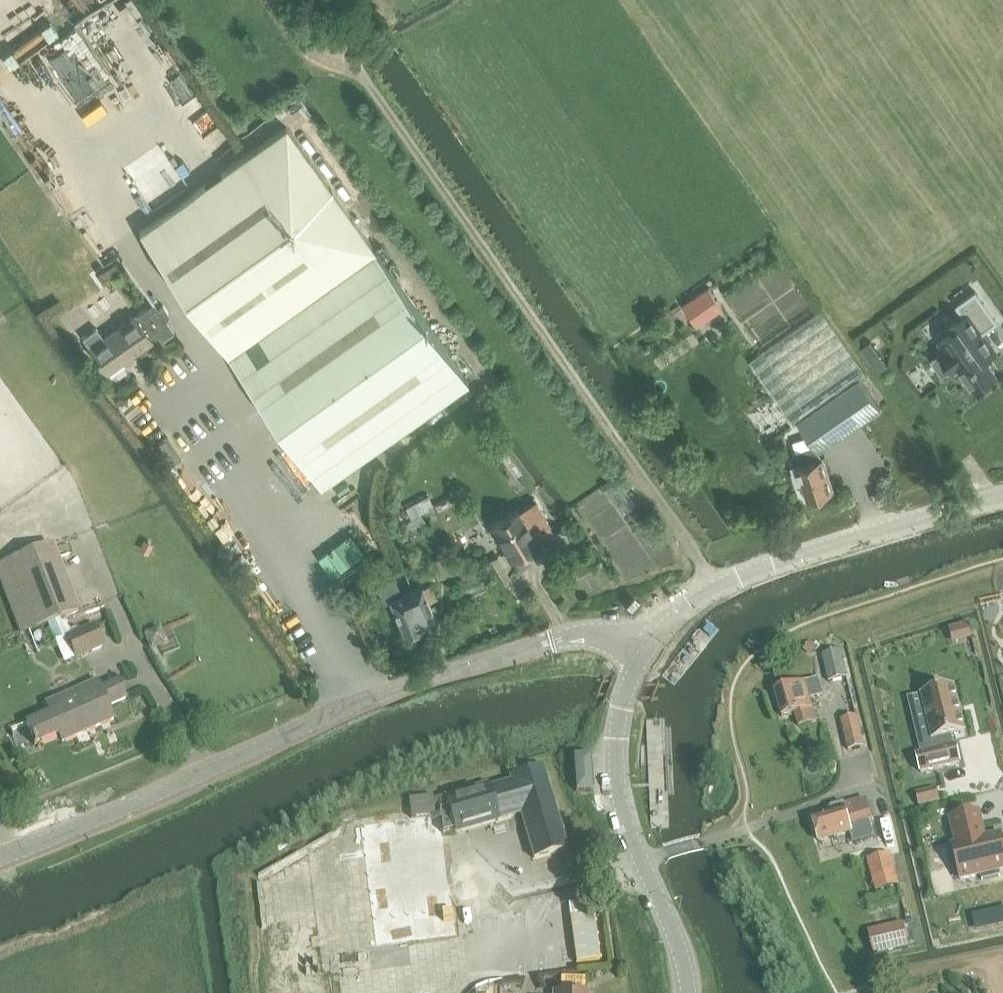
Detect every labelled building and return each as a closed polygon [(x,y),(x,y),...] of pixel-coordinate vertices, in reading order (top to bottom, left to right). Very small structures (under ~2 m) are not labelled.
[(320,485),(468,381),(375,249),(288,126),(140,230),(227,353),(320,485)] [(321,140),(320,139),(318,138),(317,137),(316,137),(314,136),(313,136),(311,136),(310,137),(308,138),(307,138),(306,140),(305,141),(305,142),(304,144),(304,145),(304,147),(305,148),(305,150),(306,151),(307,152),(309,153),(310,154),(311,154),(313,154),(314,154),(316,154),(317,153),(319,152),(320,151),(321,150),(321,149),(322,147),(322,146),(322,144),(322,143),(321,141),(321,140)] [(331,156),(330,155),(329,154),(328,153),(327,153),(325,152),(324,152),(322,153),(321,153),(320,154),(318,155),(317,156),(317,157),(316,158),(316,160),(315,161),(316,163),(316,164),(317,165),(317,167),(318,168),(320,169),(321,169),(322,170),(324,170),(325,170),(327,170),(328,169),(330,168),(331,167),(332,166),(332,165),(333,163),(333,162),(333,160),(333,159),(332,157),(331,156)] [(344,171),(343,170),(341,169),(340,168),(339,167),(337,167),(335,167),(334,167),(332,168),(331,168),(330,169),(329,171),(328,172),(327,173),(327,175),(326,177),(327,178),(327,180),(328,181),(329,183),(330,184),(331,185),(332,185),(334,186),(336,186),(337,186),(339,186),(340,185),(342,184),(343,183),(344,182),(345,180),(345,179),(345,177),(345,176),(345,174),(345,172),(344,171)] [(354,188),(353,187),(352,186),(351,185),(350,185),(348,184),(347,184),(345,185),(344,185),(343,186),(342,187),(341,188),(340,189),(339,190),(339,192),(339,193),(339,194),(339,196),(340,197),(341,198),(342,199),(343,200),(344,201),(346,201),(347,202),(349,202),(350,201),(351,201),(353,200),(354,199),(354,198),(355,196),(356,195),(356,194),(356,192),(356,191),(355,189),(354,188)] [(709,286),(683,305),(698,325),(723,306),(709,286)] [(959,365),(974,386),(995,371),(985,356),(995,349),(982,331),(997,320),(976,291),(958,304),(966,316),(951,326),(955,331),(941,341),(945,347),(941,350),(954,368),(959,365)] [(157,308),(152,301),(103,336),(97,327),(83,336),(107,370),(151,339),(154,343),(173,329),(165,318),(168,316),(168,312),(163,304),(157,308)] [(793,442),(799,462),(794,464),(791,465),(797,484),(804,482),(808,497),(834,489),(823,455),(819,457),(818,450),(859,421),(895,472),(919,455),(883,404),(880,406),(860,379),(867,374),(823,310),(749,363),(793,425),(798,421),(810,436),(793,442)] [(870,340),(861,347),(878,371),(888,365),(870,340)] [(617,474),(602,485),(605,489),(606,488),(619,479),(620,479),(617,474)] [(412,516),(433,505),(426,492),(405,503),(412,516)] [(537,540),(553,530),(535,499),(492,524),(512,559),(539,544),(537,540)] [(78,612),(52,547),(0,567),(0,577),(22,634),(78,612)] [(439,578),(452,574),(448,558),(434,562),(439,578)] [(421,586),(401,594),(395,578),(378,585),(384,601),(390,599),(405,634),(424,626),(423,624),(435,619),(427,599),(435,596),(430,584),(422,588),(421,586)] [(76,659),(104,647),(95,626),(67,637),(76,659)] [(830,683),(846,678),(839,651),(824,655),(830,683)] [(108,707),(125,700),(116,680),(100,687),(97,680),(44,703),(49,714),(27,724),(36,744),(58,734),(62,742),(113,721),(108,707)] [(818,680),(774,693),(782,718),(795,714),(799,728),(817,723),(810,700),(823,696),(818,680)] [(965,734),(954,688),(922,695),(933,741),(935,741),(938,751),(917,756),(921,773),(960,764),(956,747),(953,747),(951,737),(965,734)] [(849,751),(864,747),(856,717),(841,721),(849,751)] [(577,793),(592,792),(589,757),(574,758),(577,793)] [(433,797),(409,800),(412,819),(441,816),(443,836),(455,832),(456,834),(461,832),(468,830),(477,828),(486,825),(498,821),(506,819),(521,815),(533,860),(567,850),(561,830),(545,768),(511,777),(512,782),(489,788),(488,784),(433,801),(433,797)] [(936,790),(917,795),(920,807),(939,802),(936,790)] [(871,825),(869,818),(864,801),(845,807),(843,806),(832,809),(829,814),(812,819),(819,844),(852,834),(855,844),(874,838),(870,826),(871,825)] [(981,877),(983,883),(1000,878),(999,873),(1002,872),(1002,844),(1001,837),(985,841),(979,815),(951,822),(957,847),(953,848),(961,882),(981,877)] [(877,893),(900,887),(891,856),(868,862),(877,893)] [(592,903),(569,906),(577,965),(600,961),(592,903)] [(882,930),(880,930),(886,953),(888,953),(913,947),(922,945),(916,922),(907,924),(882,930)]
